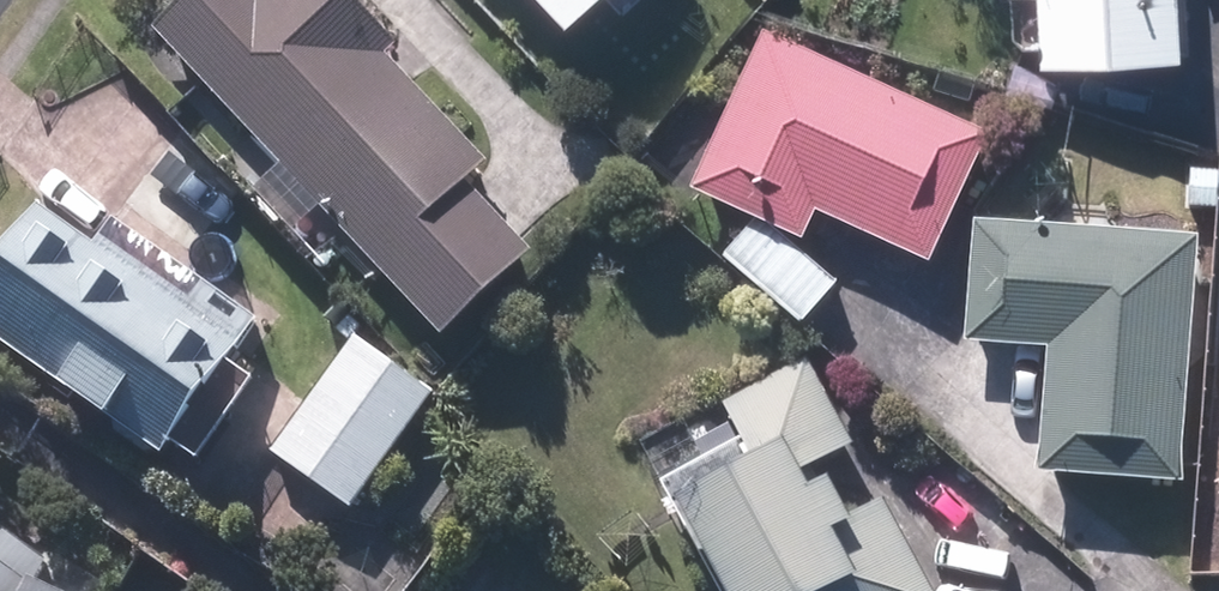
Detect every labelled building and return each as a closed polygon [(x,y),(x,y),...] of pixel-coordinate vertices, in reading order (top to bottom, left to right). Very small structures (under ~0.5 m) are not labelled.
[(459,334),(546,252),(477,178),(497,159),(395,53),(404,44),(363,0),(200,0),(170,28),(459,334)] [(591,10),(602,0),(582,0),(591,10)] [(1059,57),(1202,49),(1198,0),(1056,0),(1059,57)] [(827,211),(941,263),(999,134),(774,34),(705,189),(815,239),(827,211)] [(1187,210),(1218,209),(1218,172),(1187,173),(1187,210)] [(180,450),(270,319),(124,219),(108,243),(55,205),(0,285),(0,327),(180,450)] [(735,255),(817,322),(847,286),(767,219),(735,255)] [(1055,472),(1193,480),(1207,237),(983,222),(977,339),(1063,343),(1055,472)] [(284,454),(360,506),(441,394),(365,340),(284,454)] [(895,499),(872,513),(852,477),(837,486),(825,468),(864,446),(815,358),(738,403),(771,460),(704,498),(757,590),(947,590),(895,499)] [(0,520),(0,590),(61,590),(37,581),(53,558),(0,520)]
